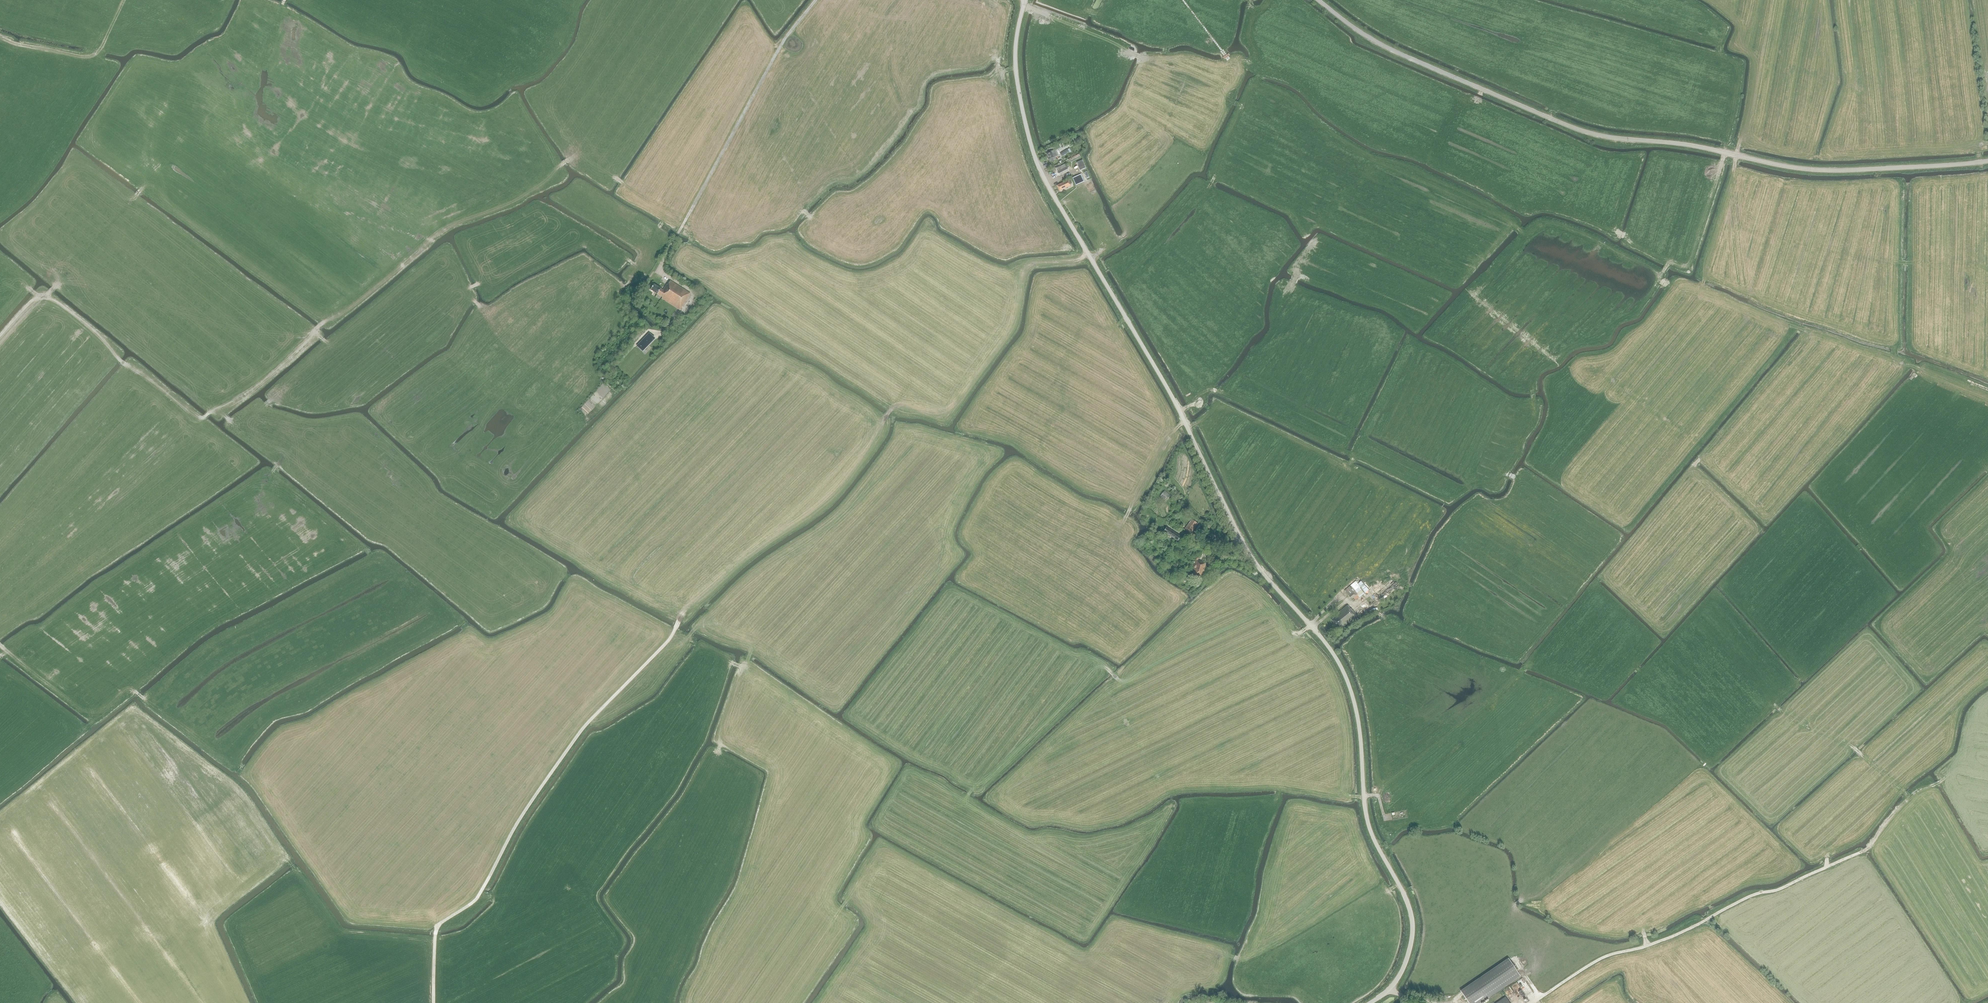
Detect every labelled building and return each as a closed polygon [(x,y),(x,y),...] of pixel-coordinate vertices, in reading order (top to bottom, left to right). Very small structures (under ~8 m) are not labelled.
[(1057,156),(1055,150),(1053,151),(1053,150),(1051,151),(1046,153),(1048,159),(1050,162),(1056,159),(1055,157),(1057,156)] [(1065,164),(1061,166),(1056,169),(1059,176),(1069,171),(1065,164)] [(1076,185),(1084,181),(1082,174),(1073,178),(1076,185)] [(1071,186),(1070,184),(1072,183),(1070,179),(1068,180),(1067,181),(1057,186),(1059,191),(1071,186)] [(680,310),(690,293),(670,281),(668,285),(667,284),(663,290),(654,284),(650,290),(662,297),(662,299),(680,310)] [(653,340),(648,335),(638,345),(644,350),(653,340)] [(1170,494),(1164,490),(1160,496),(1166,500),(1170,494)] [(1190,534),(1198,524),(1192,519),(1184,529),(1190,534)] [(1181,537),(1166,527),(1164,532),(1178,541),(1181,537)] [(1196,557),(1196,560),(1193,570),(1194,570),(1192,574),(1202,577),(1207,562),(1198,560),(1199,558),(1196,557)] [(1359,597),(1364,593),(1360,588),(1360,587),(1356,582),(1345,590),(1349,595),(1349,596),(1351,599),(1353,598),(1355,600),(1359,597)] [(1340,630),(1357,616),(1351,608),(1350,609),(1347,605),(1339,612),(1340,612),(1337,615),(1331,620),(1340,630)] [(1461,991),(1469,1002),(1478,1002),(1519,975),(1508,959),(1461,991)]
